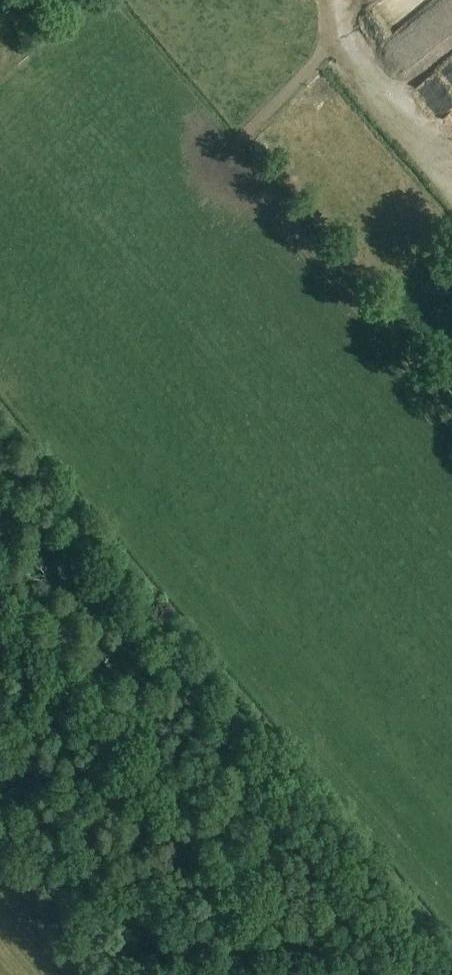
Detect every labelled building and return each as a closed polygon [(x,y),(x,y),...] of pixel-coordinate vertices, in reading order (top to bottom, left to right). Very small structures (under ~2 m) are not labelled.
[(14,0),(0,0),(0,13),(5,18),(19,5),(14,0)] [(375,1),(362,19),(379,31),(392,13),(375,1)]
